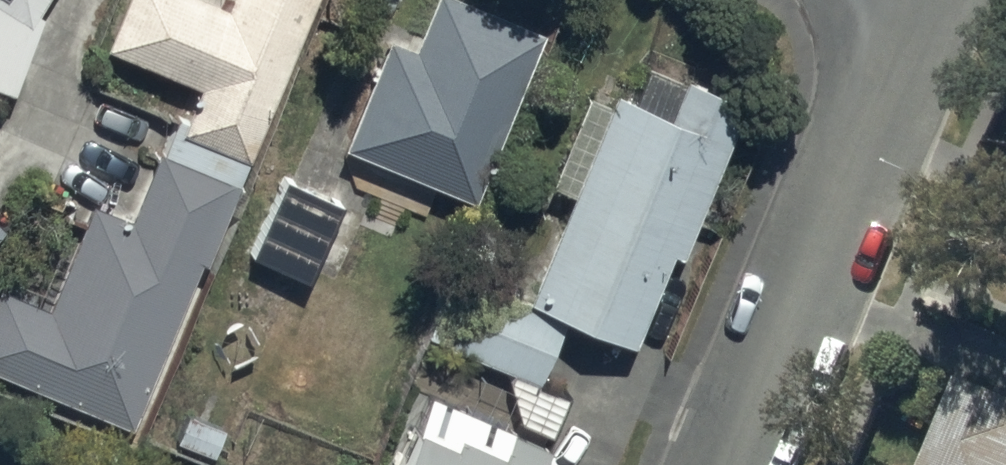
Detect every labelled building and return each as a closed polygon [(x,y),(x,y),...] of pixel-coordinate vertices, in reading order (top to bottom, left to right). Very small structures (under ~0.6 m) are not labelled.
[(16,101),(44,24),(38,20),(51,0),(0,0),(0,95),(16,101)] [(250,167),(320,0),(234,0),(227,14),(193,0),(132,0),(108,56),(202,95),(183,140),(250,167)] [(391,49),(346,155),(474,208),(543,43),(441,1),(417,59),(391,49)] [(523,286),(627,329),(665,237),(676,242),(740,88),(679,63),(665,97),(610,75),(523,286)] [(134,435),(203,270),(209,272),(242,193),(160,160),(133,227),(94,210),(50,316),(2,296),(0,301),(0,380),(134,435)] [(253,263),(309,288),(344,213),(288,187),(253,263)] [(423,326),(535,371),(560,308),(449,263),(423,326)] [(923,464),(1005,464),(1005,398),(959,378),(923,464)] [(544,435),(425,383),(388,464),(530,464),(544,435)]
